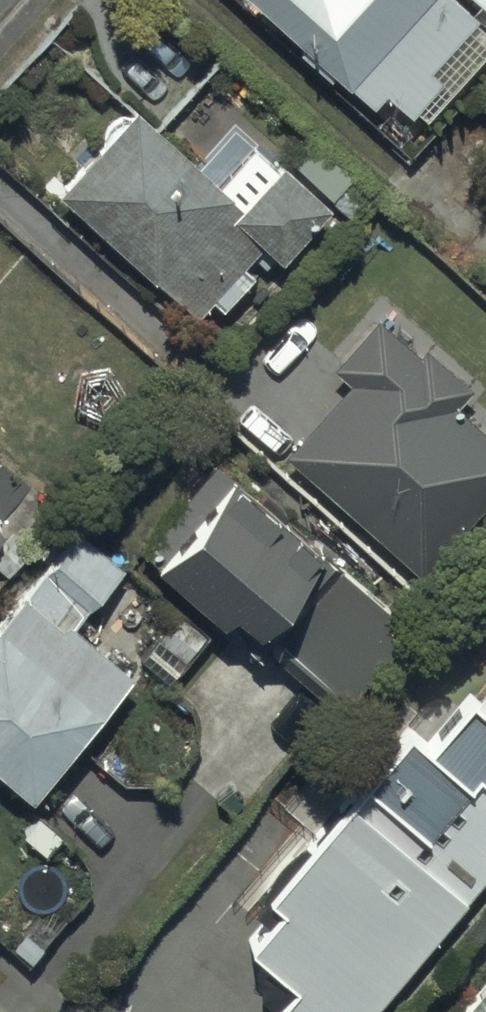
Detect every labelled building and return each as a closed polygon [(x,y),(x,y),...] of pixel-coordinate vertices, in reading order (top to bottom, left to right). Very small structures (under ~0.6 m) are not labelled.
[(307,32),(299,41),(330,67),(336,60),(374,93),(385,79),(413,102),(415,100),(426,109),(485,42),(485,21),(474,10),(478,7),(470,0),(269,0),(307,32)] [(136,95),(60,178),(200,306),(214,291),(224,301),(255,266),(244,256),(264,235),(280,249),(331,194),(284,150),(276,159),(254,138),(222,173),(136,95)] [(335,361),(350,374),(288,447),(422,568),(485,497),(485,424),(453,394),(468,377),(427,340),(421,347),(380,309),(335,361)] [(214,458),(144,541),(224,609),(236,594),(259,614),(322,539),(234,464),(228,470),(214,458)] [(80,523),(0,612),(0,760),(29,786),(133,670),(74,617),(123,562),(80,523)] [(418,622),(336,561),(278,634),(358,697),(418,622)] [(317,776),(287,809),(313,832),(269,882),(284,895),(251,932),(275,953),(261,969),(260,988),(288,1011),(360,1011),(485,866),(485,680),(430,737),(404,714),(336,792),(317,776)] [(449,1011),(485,1011),(485,969),(449,1011)]
